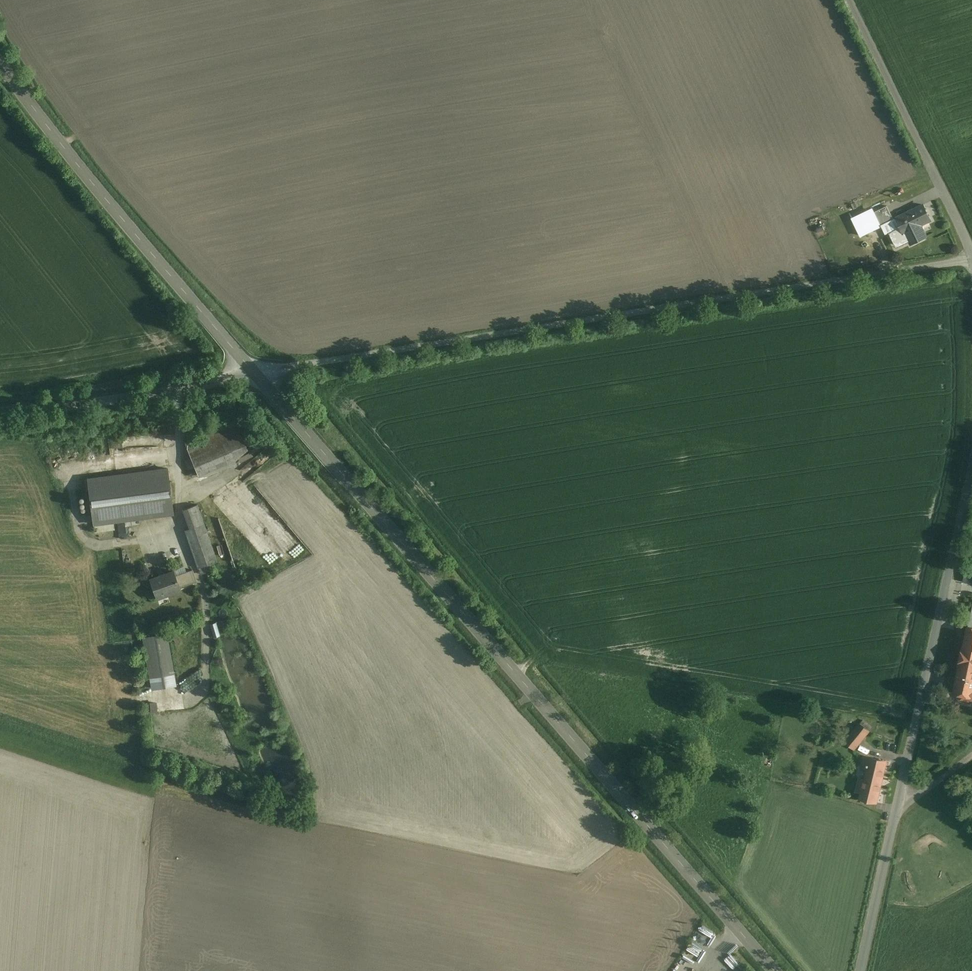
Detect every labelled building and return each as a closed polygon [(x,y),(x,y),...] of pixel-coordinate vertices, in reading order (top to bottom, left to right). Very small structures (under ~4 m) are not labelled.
[(934,221),(925,202),(893,216),(889,206),(863,218),(870,232),(895,221),(909,250),(930,240),(924,226),(934,221)] [(223,429),(186,444),(191,457),(199,475),(236,460),(228,442),(223,429)] [(88,479),(93,524),(173,513),(168,469),(88,479)] [(183,509),(190,528),(204,523),(197,504),(183,509)] [(204,523),(190,528),(185,530),(198,568),(217,561),(204,523)] [(186,573),(176,577),(180,588),(197,582),(192,569),(185,572),(186,573)] [(180,588),(176,577),(174,571),(150,579),(157,598),(180,590),(180,588)] [(221,620),(214,623),(218,635),(225,633),(221,620)] [(966,624),(953,694),(971,697),(971,625),(966,624)] [(167,634),(143,638),(150,680),(174,676),(167,634)] [(870,730),(858,720),(842,740),(854,749),(870,730)] [(877,803),(888,756),(862,751),(859,764),(865,765),(863,773),(858,772),(854,789),(859,789),(857,798),(877,803)]
